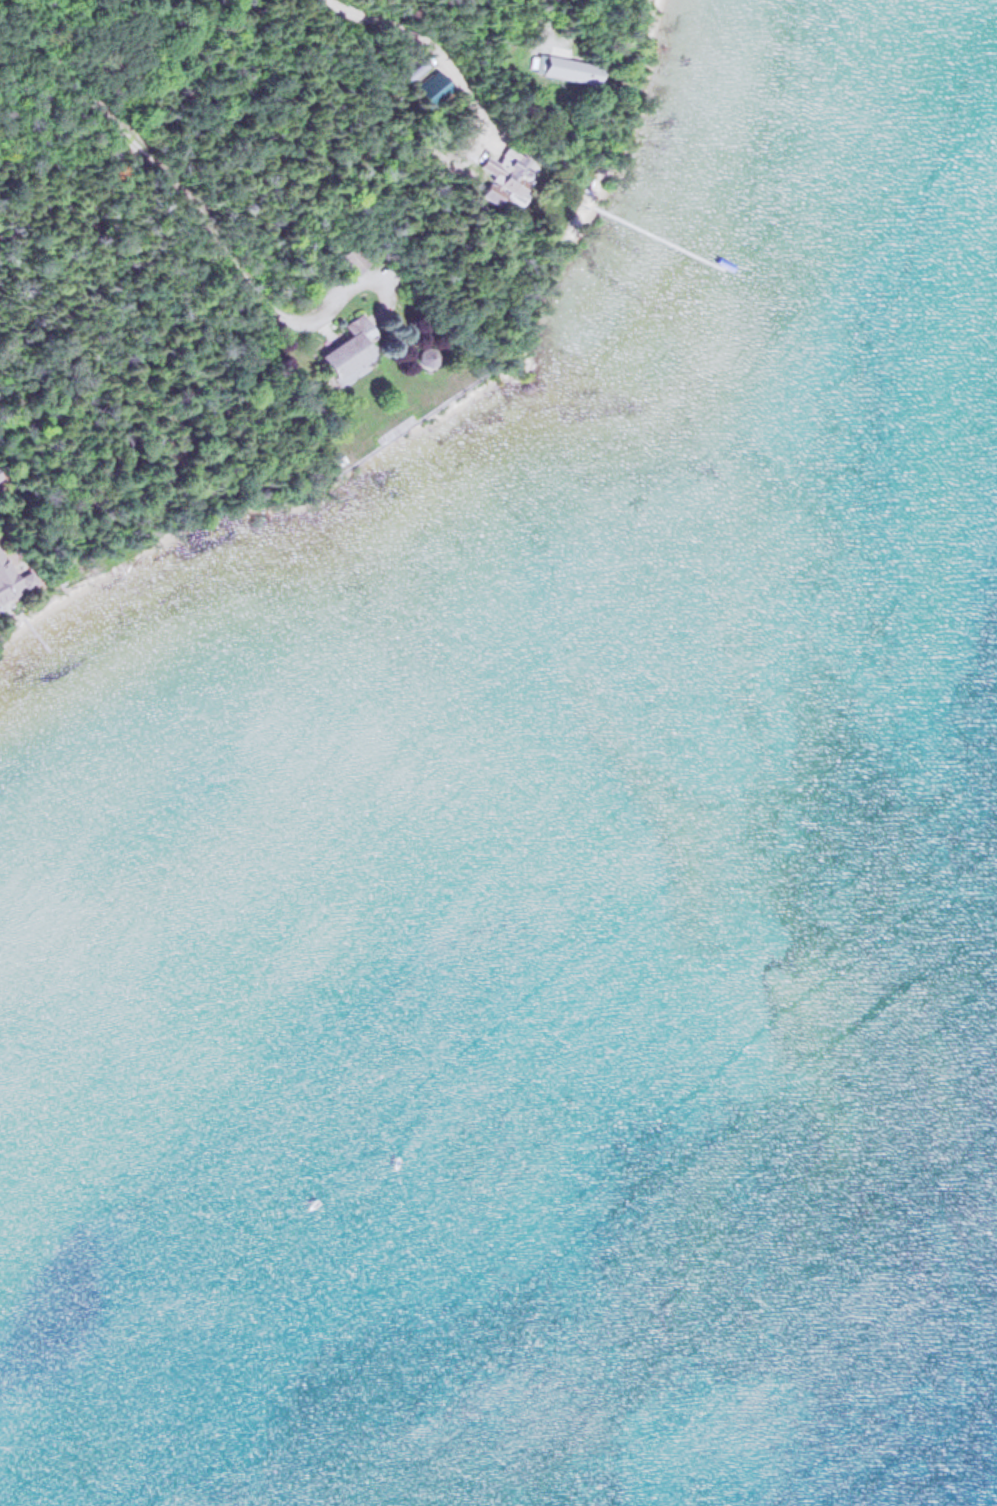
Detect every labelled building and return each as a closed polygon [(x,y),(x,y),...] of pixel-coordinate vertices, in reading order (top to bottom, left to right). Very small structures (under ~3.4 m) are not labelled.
[(605,66),(539,52),(535,71),(601,85),(605,66)] [(454,85),(436,69),(419,90),(437,106),(454,85)] [(485,193),(520,207),(538,160),(506,148),(501,162),(487,156),(482,168),(493,172),(485,193)] [(381,356),(369,338),(378,331),(365,313),(350,323),(356,332),(323,355),(342,382),(381,356)] [(436,363),(436,346),(422,346),(422,363),(436,363)] [(39,583),(32,569),(18,576),(0,542),(0,603),(39,583)]
